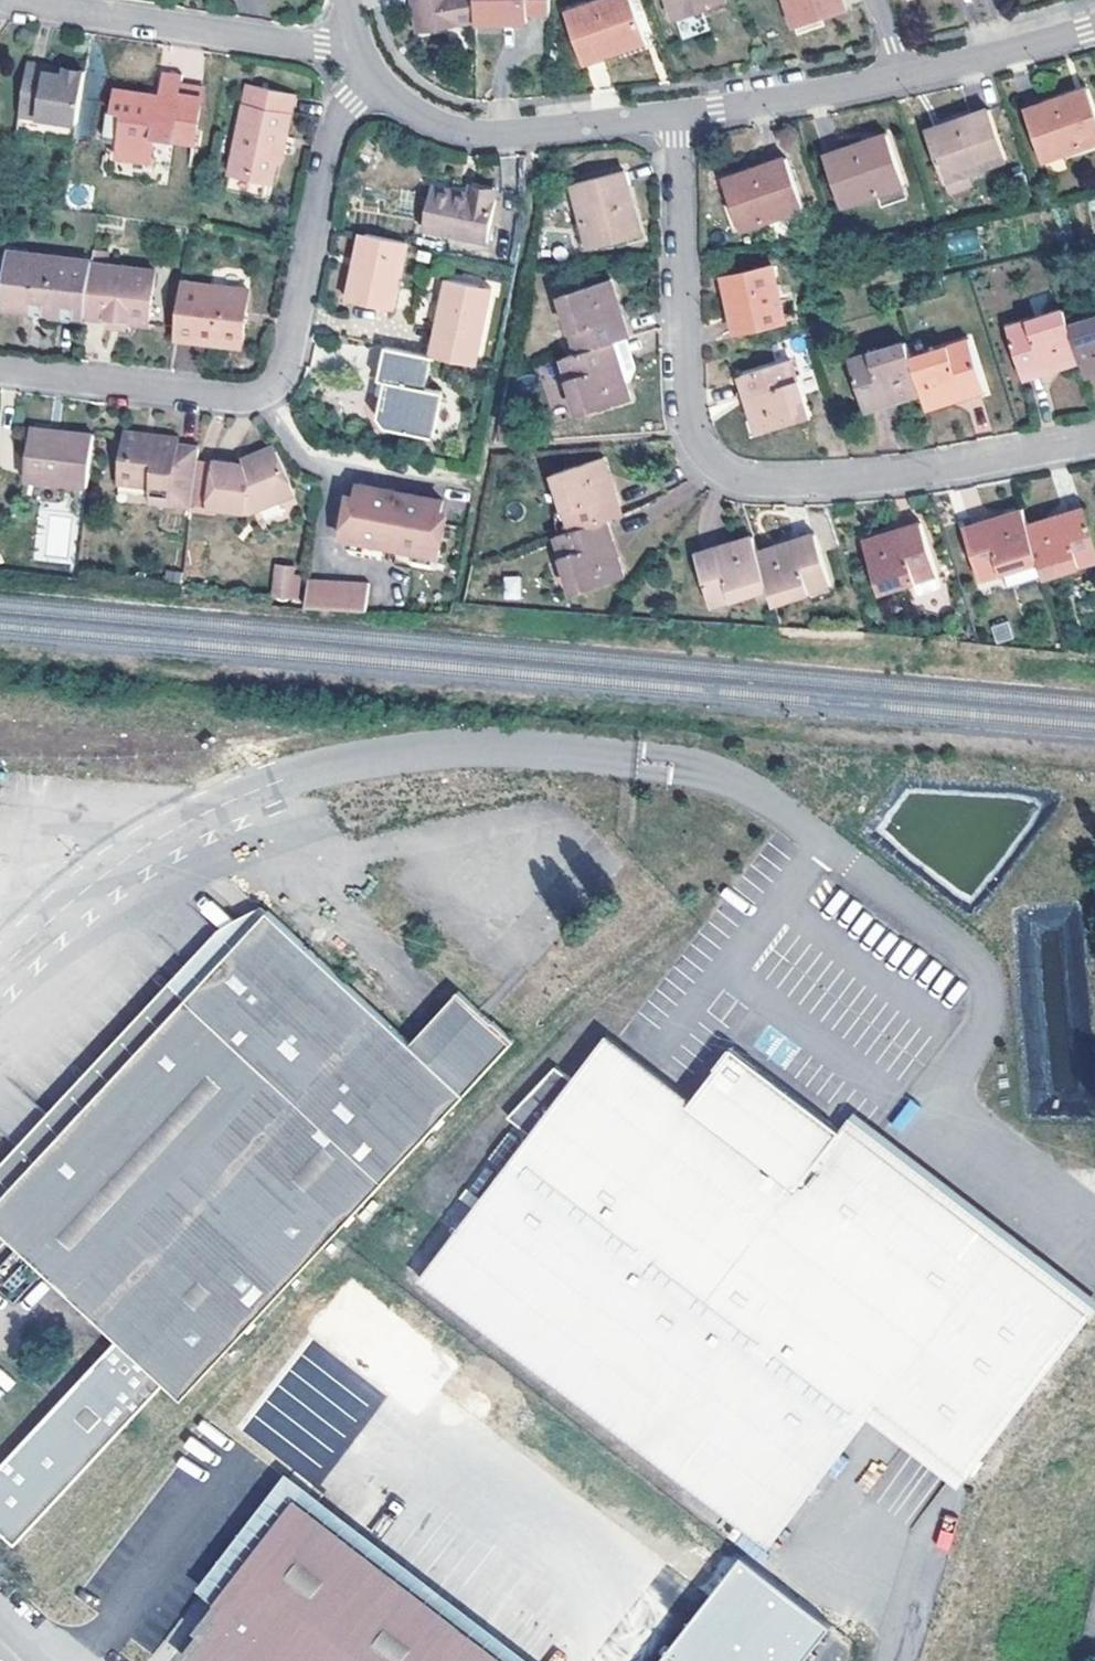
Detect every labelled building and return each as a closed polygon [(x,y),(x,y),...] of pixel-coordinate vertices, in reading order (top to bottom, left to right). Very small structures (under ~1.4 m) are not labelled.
[(475,23),(475,0),(418,0),(422,31),(475,23)] [(475,23),(475,25),(526,24),(526,15),(549,14),(549,0),(475,0),(475,23)] [(605,0),(602,0),(567,12),(584,62),(649,40),(635,0),(620,0),(607,4),(605,0)] [(679,20),(722,3),(720,0),(671,0),(679,20)] [(796,24),(840,7),(837,0),(786,0),(796,24)] [(62,76),(63,68),(26,64),(25,71),(55,75),(62,76)] [(85,71),(63,68),(62,76),(55,75),(25,71),(19,115),(77,123),(85,71)] [(177,97),(179,86),(180,76),(161,73),(157,98),(175,100),(175,97),(177,97)] [(281,133),(286,129),(293,94),(248,84),(230,169),(249,172),(248,179),(270,183),(275,160),(279,161),(283,142),(279,141),(281,133)] [(116,157),(150,161),(155,138),(195,143),(202,89),(179,86),(177,97),(175,97),(175,100),(157,98),(115,91),(112,113),(121,114),(119,133),(116,157)] [(1088,94),(1062,103),(1063,108),(1090,100),(1088,94)] [(1090,100),(1063,108),(1062,103),(1025,115),(1041,162),(1094,144),(1094,116),(1090,100)] [(121,114),(112,113),(106,112),(103,131),(119,133),(121,114)] [(1005,163),(988,112),(950,126),(952,132),(926,140),(940,184),(1005,163)] [(924,135),(926,140),(952,132),(950,126),(924,135)] [(861,153),(888,144),(887,139),(860,147),(861,153)] [(903,188),(888,144),(861,153),(860,147),(822,160),(838,208),(877,196),(903,188)] [(800,212),(785,162),(747,174),(749,180),(723,188),(737,232),(800,212)] [(625,212),(632,210),(623,173),(572,185),(587,250),(632,240),(625,212)] [(721,183),(723,188),(749,180),(747,174),(721,183)] [(471,184),(470,190),(497,196),(498,189),(471,184)] [(424,230),(487,243),(497,196),(470,190),(469,195),(434,188),(424,230)] [(907,200),(903,188),(877,196),(881,208),(907,200)] [(639,238),(632,210),(625,212),(632,240),(639,238)] [(956,231),(952,248),(971,252),(975,235),(956,231)] [(368,236),(362,234),(357,256),(363,257),(368,236)] [(368,236),(363,257),(360,269),(356,268),(348,300),(393,310),(408,244),(368,236)] [(92,263),(85,319),(105,321),(105,329),(115,330),(126,331),(127,323),(147,326),(154,273),(105,267),(107,254),(93,252),(92,263)] [(92,263),(8,253),(1,310),(45,315),(85,319),(92,263)] [(786,323),(770,265),(724,278),(731,301),(734,311),(729,313),(735,336),(786,323)] [(612,343),(628,337),(622,318),(610,280),(560,296),(577,353),(612,343)] [(174,338),(241,346),(248,289),(181,281),(174,338)] [(477,367),(492,292),(448,283),(439,326),(442,327),(435,359),(477,367)] [(1024,379),(1081,362),(1071,328),(1066,312),(1008,331),(1024,379)] [(85,319),(45,315),(45,322),(84,327),(85,319)] [(1071,328),(1081,362),(1086,377),(1094,374),(1094,320),(1071,328)] [(442,327),(439,326),(437,326),(430,358),(432,358),(435,359),(442,327)] [(968,341),(912,361),(923,396),(928,412),(985,391),(968,341)] [(577,353),(561,358),(580,416),(630,401),(612,343),(577,353)] [(912,361),(908,346),(850,367),(868,416),(923,396),(912,361)] [(430,358),(384,348),(378,381),(383,382),(376,417),(386,429),(433,438),(441,393),(425,390),(432,358),(430,358)] [(808,416),(790,359),(739,376),(757,433),(808,416)] [(58,440),(60,431),(31,427),(30,437),(58,440)] [(58,440),(30,437),(24,480),(68,485),(88,487),(94,435),(60,431),(58,440)] [(150,437),(123,433),(117,483),(150,487),(148,500),(192,506),(198,459),(199,450),(178,448),(179,440),(150,437)] [(244,464),(245,464),(247,471),(251,470),(255,469),(252,461),(279,452),(276,444),(242,458),(244,464)] [(245,464),(244,464),(215,461),(209,509),(255,514),(254,512),(296,493),(279,452),(252,461),(255,469),(251,470),(247,471),(245,464)] [(605,520),(620,515),(613,495),(600,458),(553,473),(571,530),(605,520)] [(215,461),(198,459),(192,506),(192,507),(209,509),(215,461)] [(68,485),(24,480),(23,489),(67,495),(68,485)] [(445,501),(407,494),(407,499),(399,498),(392,496),(393,491),(357,484),(354,501),(347,499),(340,538),(382,546),(383,542),(397,544),(396,549),(440,558),(448,520),(441,518),(445,501)] [(407,499),(407,494),(393,491),(392,496),(399,498),(407,499)] [(1027,525),(1038,559),(1043,574),(1094,556),(1094,538),(1083,505),(1027,525)] [(1027,525),(1022,509),(966,528),(982,577),(1038,559),(1027,525)] [(571,530),(555,536),(574,593),(624,578),(605,520),(571,530)] [(934,574),(917,524),(862,541),(878,592),(908,582),(912,594),(933,587),(929,576),(934,574)] [(767,587),(771,603),(831,583),(815,534),(756,553),(767,587)] [(756,553),(751,537),(696,557),(712,606),(767,587),(756,553)] [(270,600),(298,602),(301,565),(273,563),(270,600)] [(1006,585),(1037,577),(1035,567),(1003,575),(1006,585)] [(503,576),(503,599),(520,599),(519,575),(503,576)] [(309,580),(306,608),(369,611),(370,582),(309,580)] [(180,1003),(261,914),(256,910),(174,998),(164,988),(0,1167),(0,1200),(180,1003)] [(160,1387),(177,1401),(506,1042),(463,1004),(414,1056),(396,1040),(261,914),(180,1003),(0,1200),(0,1239),(5,1243),(113,1344),(0,1466),(0,1542),(10,1551),(160,1387)] [(445,987),(396,1040),(414,1056),(463,1004),(445,987)] [(532,1132),(421,1277),(769,1546),(869,1417),(878,1404),(970,1474),(1092,1314),(845,1125),(842,1129),(733,1046),(692,1099),(607,1034),(572,1080),(555,1066),(509,1114),(532,1132)] [(910,1100),(891,1123),(901,1132),(920,1108),(910,1100)] [(845,1125),(1092,1314),(1094,1310),(1094,1292),(857,1109),(845,1125)] [(970,1474),(878,1404),(869,1417),(959,1487),(970,1474)] [(281,1478),(191,1592),(210,1608),(289,1506),(490,1660),(515,1660),(281,1478)] [(289,1506),(210,1608),(216,1613),(180,1660),(181,1660),(490,1660),(289,1506)] [(659,1660),(810,1660),(839,1625),(745,1550),(659,1660)]
